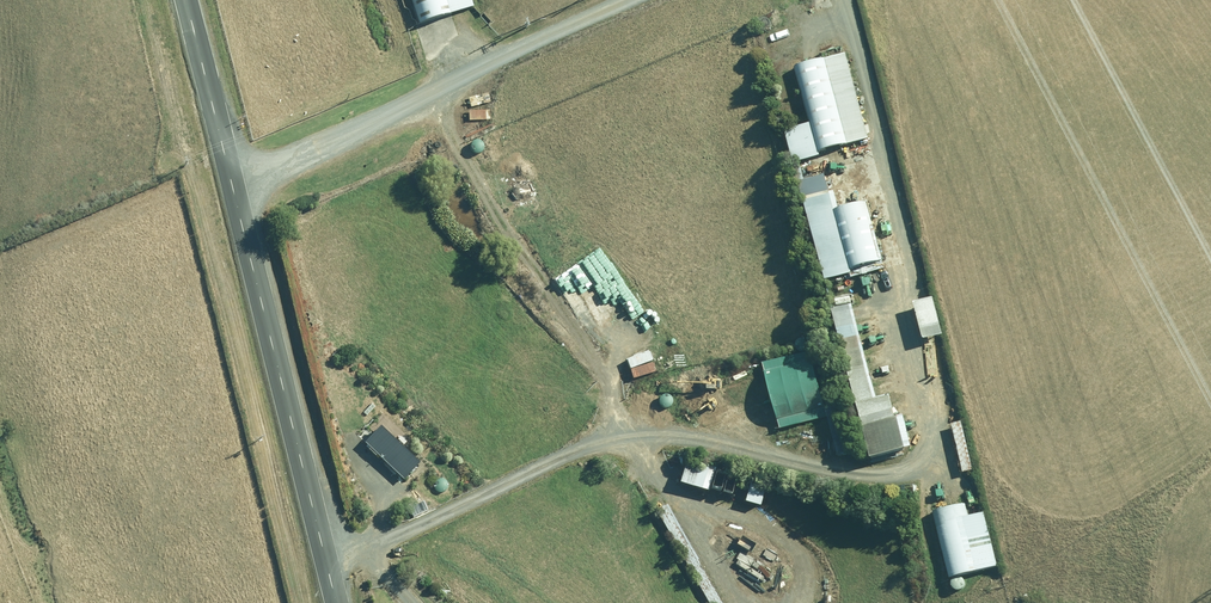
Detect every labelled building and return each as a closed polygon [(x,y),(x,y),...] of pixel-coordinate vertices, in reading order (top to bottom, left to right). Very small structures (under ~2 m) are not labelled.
[(470,0),(412,0),(419,24),(473,8),(470,0)] [(810,124),(787,131),(795,161),(870,140),(846,54),(795,69),(810,124)] [(881,268),(866,204),(835,211),(827,176),(810,180),(834,279),(881,268)] [(916,304),(926,341),(944,336),(934,299),(916,304)] [(891,396),(878,399),(853,306),(833,311),(872,460),(913,449),(905,417),(897,419),(891,396)] [(839,426),(835,409),(826,411),(813,363),(768,374),(782,429),(831,417),(833,428),(839,426)] [(418,464),(380,428),(365,444),(404,480),(418,464)] [(680,485),(709,492),(713,473),(685,466),(680,485)] [(998,568),(985,514),(968,519),(965,506),(934,514),(951,580),(998,568)]
